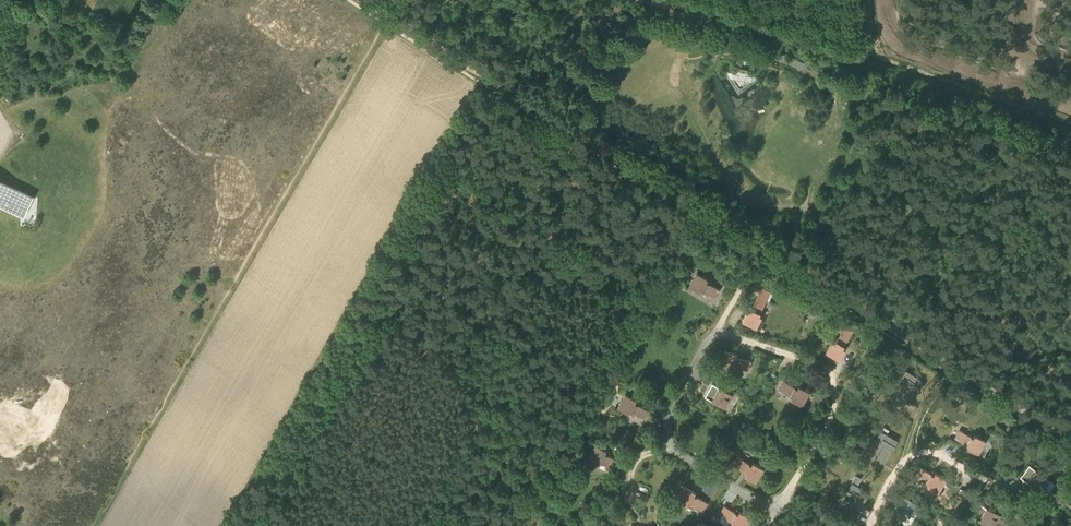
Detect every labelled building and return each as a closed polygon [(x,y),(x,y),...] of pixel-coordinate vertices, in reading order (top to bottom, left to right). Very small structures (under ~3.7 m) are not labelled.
[(736,74),(722,72),(739,96),(761,80),(760,77),(750,76),(747,71),(740,70),(736,74)] [(34,195),(0,179),(0,205),(25,216),(34,195)] [(715,296),(720,288),(707,280),(708,277),(697,271),(689,284),(700,291),(702,288),(715,296)] [(766,300),(757,296),(751,308),(749,307),(748,309),(742,321),(756,328),(762,316),(760,315),(761,313),(760,312),(766,300)] [(847,346),(845,345),(852,334),(843,329),(835,342),(833,341),(826,353),(840,361),(847,350),(846,349),(847,346)] [(740,354),(724,350),(720,365),(733,369),(734,367),(736,367),(749,370),(751,361),(739,357),(740,354)] [(930,384),(916,375),(902,396),(916,405),(930,384)] [(797,386),(784,378),(779,387),(792,395),(791,397),(802,404),(810,390),(799,384),(797,386)] [(725,406),(733,393),(713,381),(705,394),(725,406)] [(644,417),(649,409),(635,401),(637,398),(626,392),(618,405),(629,412),(630,409),(644,417)] [(973,435),(959,427),(954,436),(965,442),(964,444),(978,452),(986,438),(974,432),(973,435)] [(899,441),(885,432),(872,453),(886,462),(899,441)] [(614,468),(619,459),(605,451),(607,449),(596,442),(588,456),(599,462),(600,460),(614,468)] [(751,464),(737,455),(732,464),(743,471),(742,473),(756,482),(764,469),(753,462),(751,464)] [(1039,489),(1048,476),(1030,463),(1021,475),(1039,489)] [(954,489),(934,476),(924,490),(944,504),(954,489)] [(698,493),(684,485),(677,499),(688,505),(689,503),(703,511),(708,502),(697,496),(698,493)] [(863,498),(850,490),(837,512),(851,519),(863,498)] [(906,511),(912,515),(919,504),(902,493),(887,518),(898,524),(906,511)] [(1001,513),(980,501),(973,515),(993,525),(1001,513)] [(734,508),(726,522),(732,525),(752,525),(755,522),(734,508)] [(719,517),(713,514),(710,519),(716,522),(719,517)]
